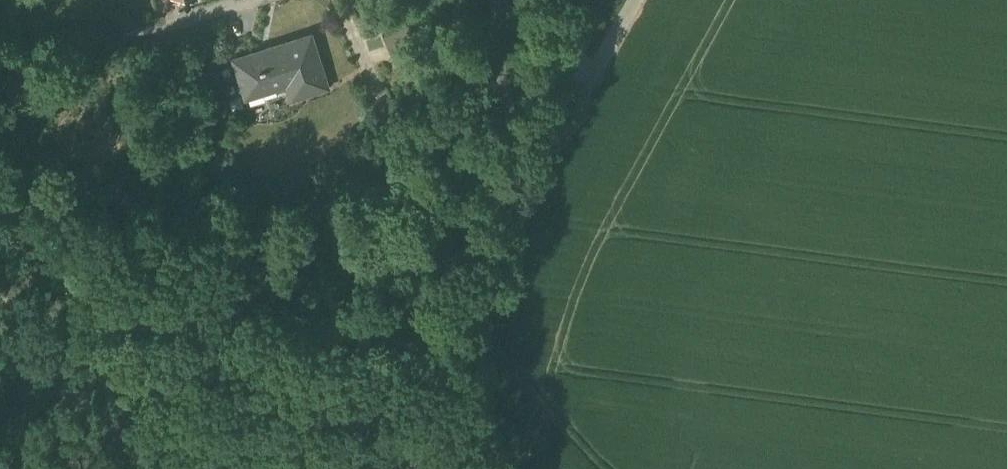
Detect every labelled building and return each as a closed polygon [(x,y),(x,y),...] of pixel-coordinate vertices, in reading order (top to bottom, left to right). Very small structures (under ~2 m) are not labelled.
[(421,64),(406,30),(383,39),(398,74),(421,64)] [(310,39),(235,63),(247,100),(288,87),(293,102),(327,91),(310,39)]
